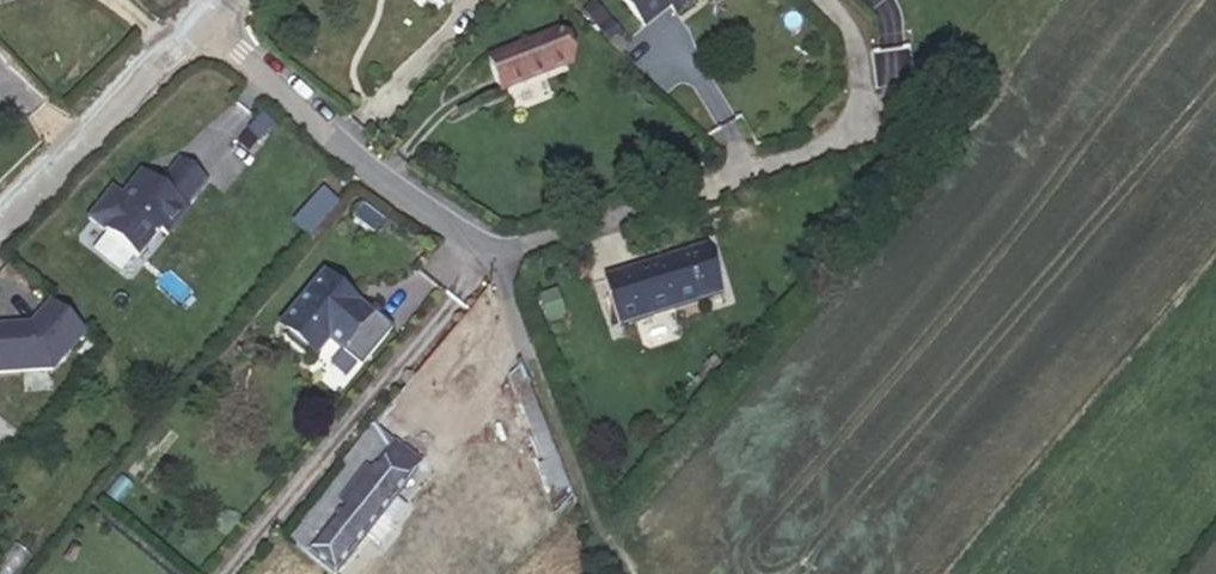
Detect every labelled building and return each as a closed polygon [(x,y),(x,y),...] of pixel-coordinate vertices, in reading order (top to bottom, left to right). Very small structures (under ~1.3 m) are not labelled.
[(648,29),(673,6),(680,14),(696,0),(623,0),(648,29)] [(614,24),(606,16),(596,25),(604,33),(614,24)] [(614,24),(604,33),(618,49),(629,40),(614,24)] [(558,32),(488,61),(501,92),(570,64),(558,32)] [(206,183),(180,162),(159,189),(148,181),(129,204),(122,200),(111,190),(88,219),(137,259),(159,231),(166,236),(186,212),(184,210),(206,183)] [(148,181),(142,175),(122,200),(129,204),(148,181)] [(697,284),(716,278),(706,247),(604,280),(619,326),(701,300),(697,284)] [(323,277),(280,327),(287,333),(283,338),(304,355),(308,350),(314,356),(328,340),(360,367),(393,327),(363,303),(359,307),(323,277)] [(722,293),(716,278),(697,284),(701,300),(722,293)] [(51,302),(28,330),(19,330),(19,327),(0,328),(0,374),(54,372),(88,334),(51,302)] [(548,486),(565,479),(520,367),(510,375),(546,462),(540,464),(548,486)] [(331,573),(335,573),(365,533),(379,543),(391,528),(391,520),(401,506),(391,498),(419,461),(373,427),(344,467),(348,470),(292,542),(331,573)]
